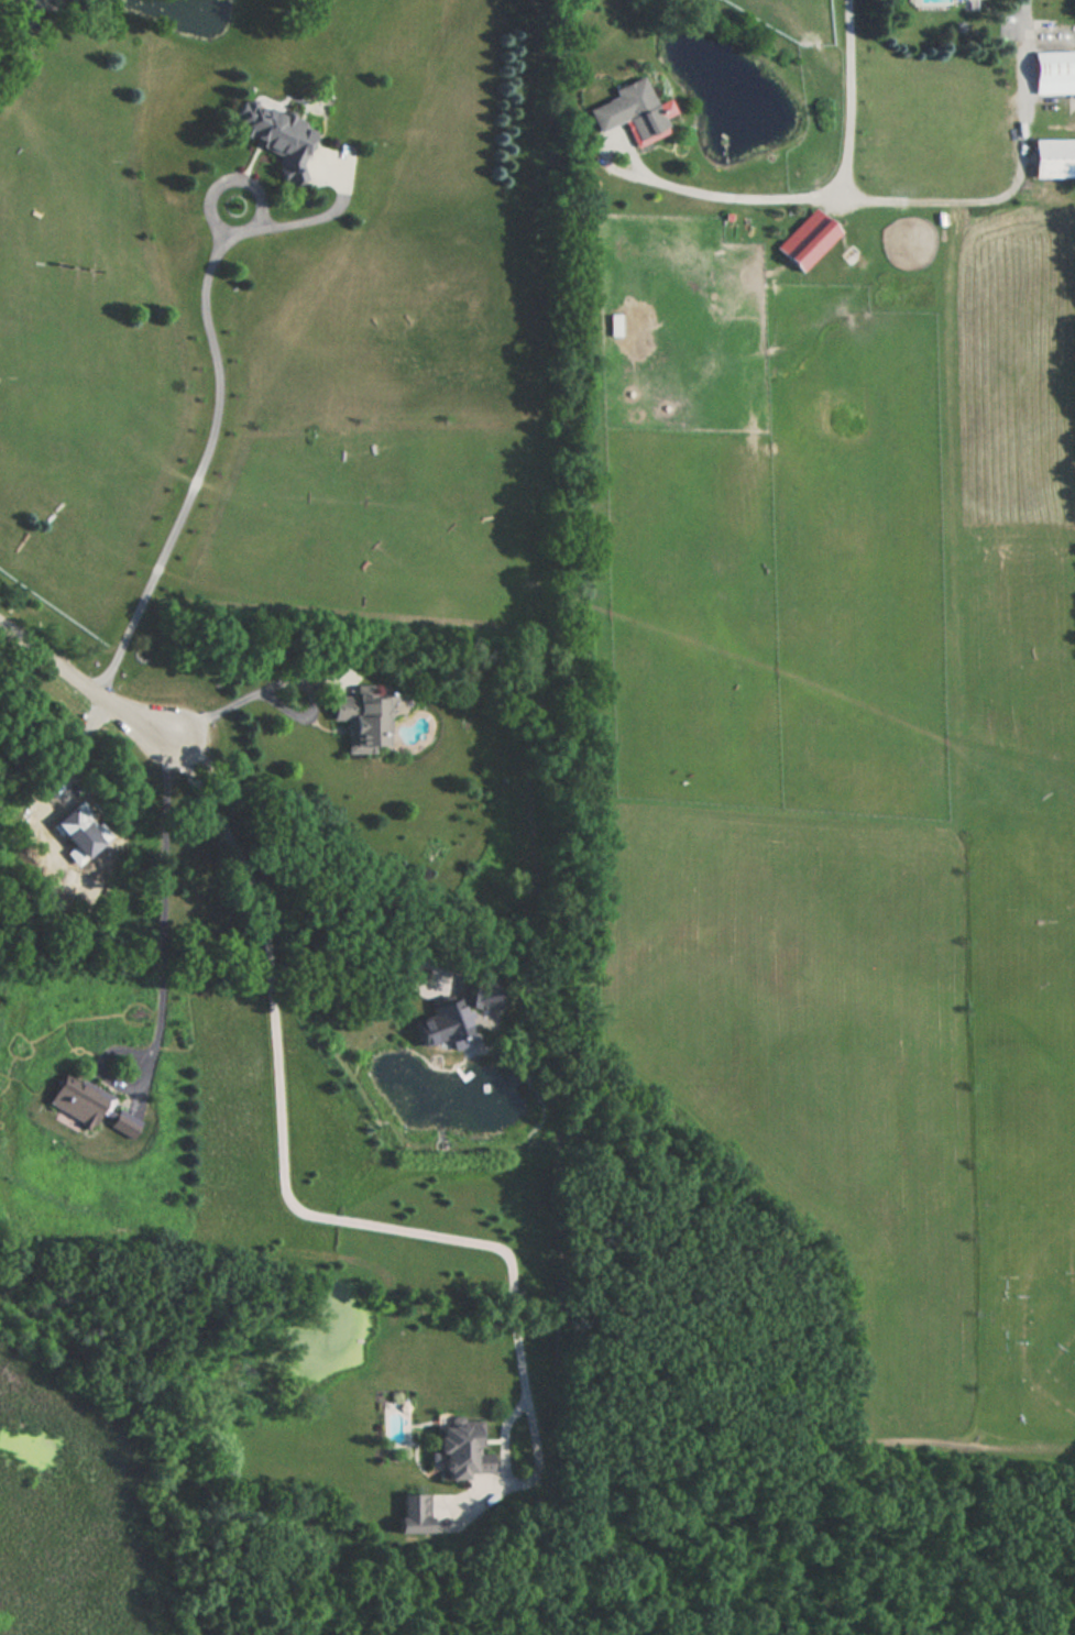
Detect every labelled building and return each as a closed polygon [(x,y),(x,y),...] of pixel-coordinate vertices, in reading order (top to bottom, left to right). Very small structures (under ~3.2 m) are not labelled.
[(599,131),(626,120),(637,145),(669,132),(662,118),(675,112),(669,98),(655,104),(643,76),(612,90),(615,97),(589,108),(599,131)] [(227,133),(284,156),(275,179),(293,186),(317,127),(241,97),(227,133)] [(1033,177),(1074,177),(1074,139),(1033,139),(1033,177)] [(799,272),(839,233),(813,207),(774,247),(799,272)] [(345,750),(385,749),(383,691),(370,691),(370,686),(352,686),(352,696),(329,697),(330,721),(344,720),(345,750)] [(497,997),(426,996),(426,1019),(418,1019),(417,1043),(470,1043),(470,1006),(497,1007),(497,997)] [(62,1073),(45,1106),(57,1112),(53,1118),(88,1136),(97,1119),(127,1135),(139,1114),(62,1073)] [(438,1475),(489,1476),(489,1454),(474,1454),(474,1423),(439,1423),(438,1475)] [(399,1493),(399,1533),(429,1533),(429,1493),(399,1493)]
